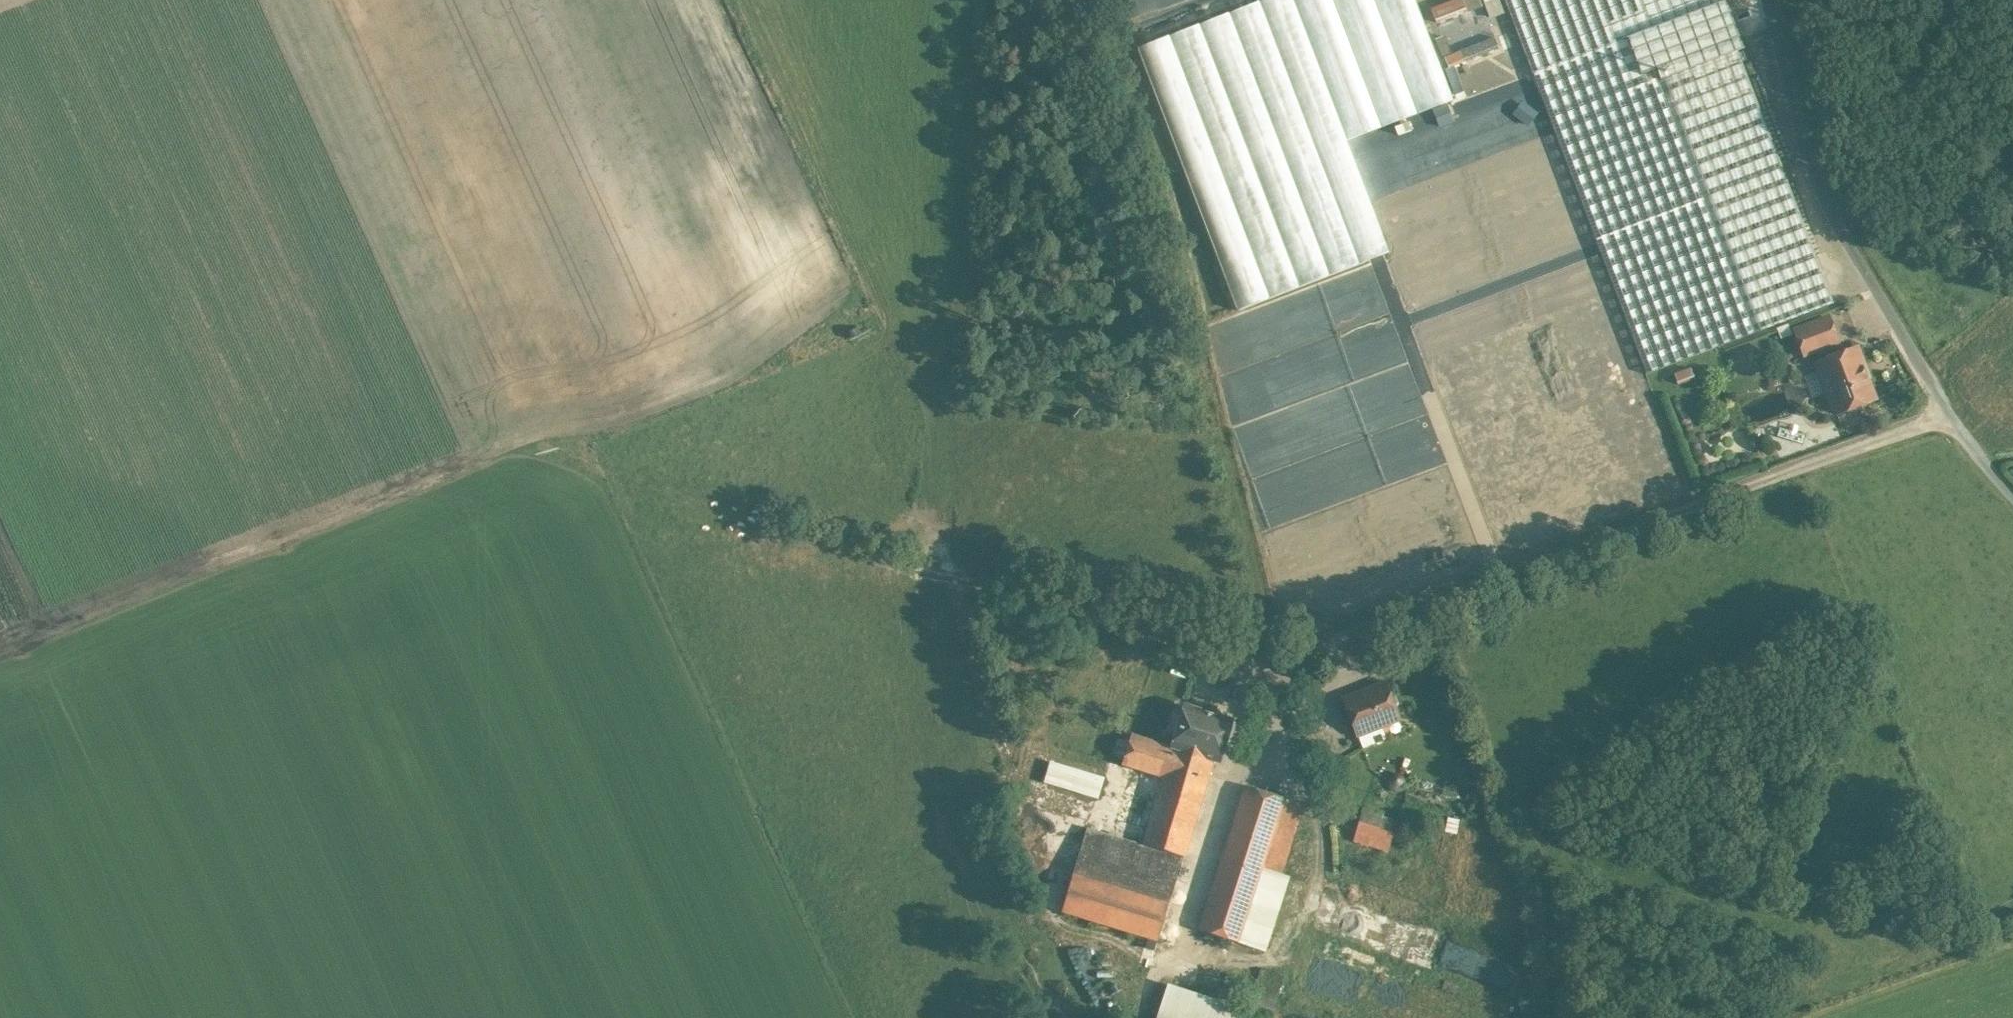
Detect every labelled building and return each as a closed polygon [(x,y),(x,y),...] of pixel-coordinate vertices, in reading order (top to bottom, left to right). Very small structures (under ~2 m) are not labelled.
[(1385,129),(1458,101),(1420,0),(1336,0),(1385,129)] [(1530,75),(1651,30),(1723,2),(1722,0),(1502,0),(1530,75)] [(1429,15),(1434,26),(1466,13),(1461,2),(1429,15)] [(1723,2),(1651,30),(1655,41),(1665,67),(1670,78),(1736,53),(1741,51),(1723,2)] [(1651,30),(1530,75),(1644,375),(1753,334),(1657,83),(1654,74),(1651,76),(1650,73),(1640,76),(1631,51),(1655,41),(1651,30)] [(1493,40),(1462,53),(1465,62),(1497,49),(1493,40)] [(1655,41),(1631,51),(1640,76),(1650,73),(1651,76),(1654,74),(1656,74),(1655,71),(1665,67),(1655,41)] [(1670,78),(1657,83),(1753,334),(1831,304),(1736,53),(1670,78)] [(1827,319),(1793,332),(1802,356),(1836,343),(1827,319)] [(1856,349),(1815,364),(1834,415),(1873,401),(1865,381),(1868,380),(1856,349)] [(1383,685),(1342,702),(1355,736),(1397,719),(1393,710),(1394,710),(1396,704),(1393,697),(1388,695),(1387,695),(1383,685)] [(1214,716),(1200,712),(1199,712),(1183,708),(1171,747),(1217,762),(1230,722),(1214,717),(1214,716)] [(1123,758),(1130,736),(1116,732),(1110,754),(1123,758)] [(1217,762),(1171,747),(1171,748),(1130,736),(1123,758),(1121,766),(1162,779),(1142,846),(1147,848),(1182,859),(1211,765),(1216,767),(1217,762)] [(1048,766),(1041,787),(1094,804),(1100,782),(1048,766)] [(1245,789),(1199,931),(1237,944),(1256,884),(1261,870),(1283,800),(1245,789)] [(1283,800),(1261,870),(1279,876),(1302,806),(1283,800)] [(1392,834),(1357,823),(1352,842),(1386,853),(1392,834)] [(1142,846),(1086,829),(1075,864),(1171,893),(1182,859),(1147,848),(1142,846)] [(1171,893),(1075,864),(1060,912),(1157,941),(1171,893)] [(1279,876),(1261,870),(1256,884),(1275,890),(1279,876)] [(1256,950),(1275,890),(1256,884),(1237,944),(1256,950)] [(1164,992),(1155,1017),(1235,1017),(1236,1015),(1164,992)]
